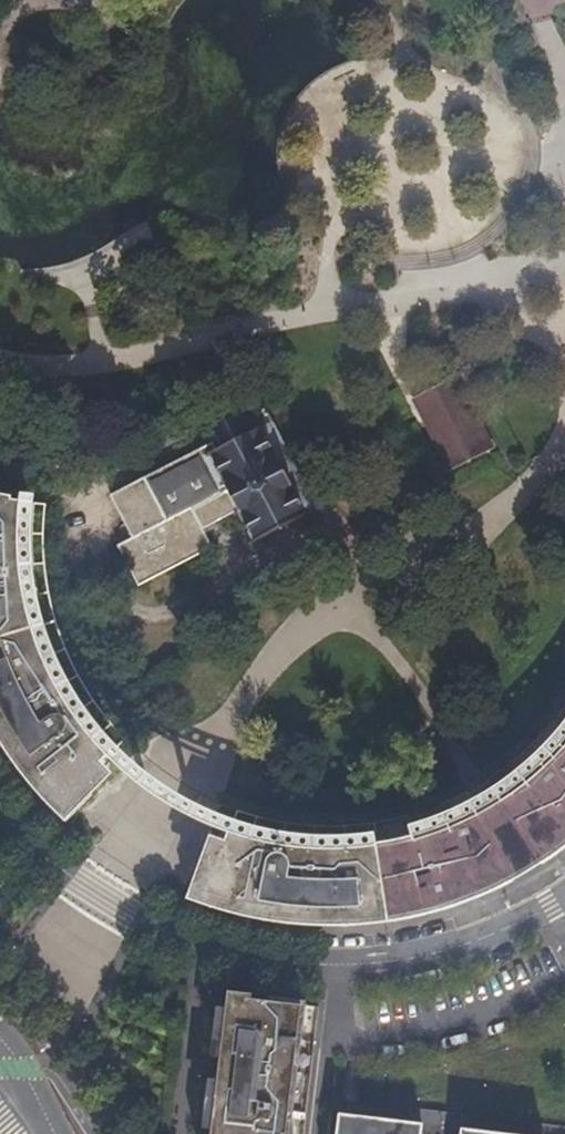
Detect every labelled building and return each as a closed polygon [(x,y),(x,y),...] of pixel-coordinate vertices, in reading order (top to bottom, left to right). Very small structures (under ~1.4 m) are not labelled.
[(443,408),(468,396),(458,375),(432,388),(411,399),(422,420),(443,408)] [(448,471),(495,447),(468,396),(443,408),(422,420),(448,471)] [(205,433),(211,444),(214,450),(202,457),(203,460),(209,457),(223,483),(217,485),(218,489),(224,486),(237,510),(231,514),(232,515),(233,517),(239,514),(252,539),(246,542),(248,545),(318,510),(264,405),(245,415),(244,412),(246,411),(245,407),(202,430),(204,434),(205,433)] [(211,444),(112,495),(134,537),(119,545),(139,585),(211,548),(202,530),(232,515),(231,514),(237,510),(224,486),(218,489),(217,485),(223,483),(209,457),(203,460),(202,457),(214,450),(211,444)] [(31,784),(49,804),(66,821),(71,816),(75,819),(128,763),(139,752),(115,728),(98,707),(82,681),(66,650),(56,622),(49,593),(45,568),(43,538),(45,504),(0,498),(0,740),(13,761),(31,784)] [(554,845),(559,852),(564,847),(564,704),(554,719),(534,741),(512,761),(487,779),(540,865),(548,860),(544,853),(554,845)] [(158,768),(139,752),(128,763),(149,781),(171,796),(177,800),(194,810),(224,823),(230,807),(209,798),(188,787),(183,784),(158,768)] [(540,865),(487,779),(483,782),(477,785),(460,795),(432,807),(413,813),(399,817),(374,822),(389,921),(429,913),(449,907),(468,901),(493,890),(489,883),(501,877),(505,885),(532,869),(540,865)] [(224,823),(196,902),(226,911),(245,916),(272,921),(292,924),(319,926),(339,926),(366,924),(389,921),(374,822),(357,824),(337,825),(302,824),(287,822),(267,818),(253,815),(230,807),(224,823)] [(318,1006),(224,995),(223,1006),(217,1056),(217,1059),(214,1078),(214,1081),(208,1128),(207,1133),(303,1133),(318,1006)] [(210,1055),(217,1056),(223,1006),(216,1006),(210,1055)] [(204,1077),(214,1078),(217,1059),(206,1058),(204,1077)] [(201,1127),(208,1128),(214,1081),(207,1080),(201,1127)] [(339,1114),(337,1133),(420,1133),(422,1123),(339,1114)]
